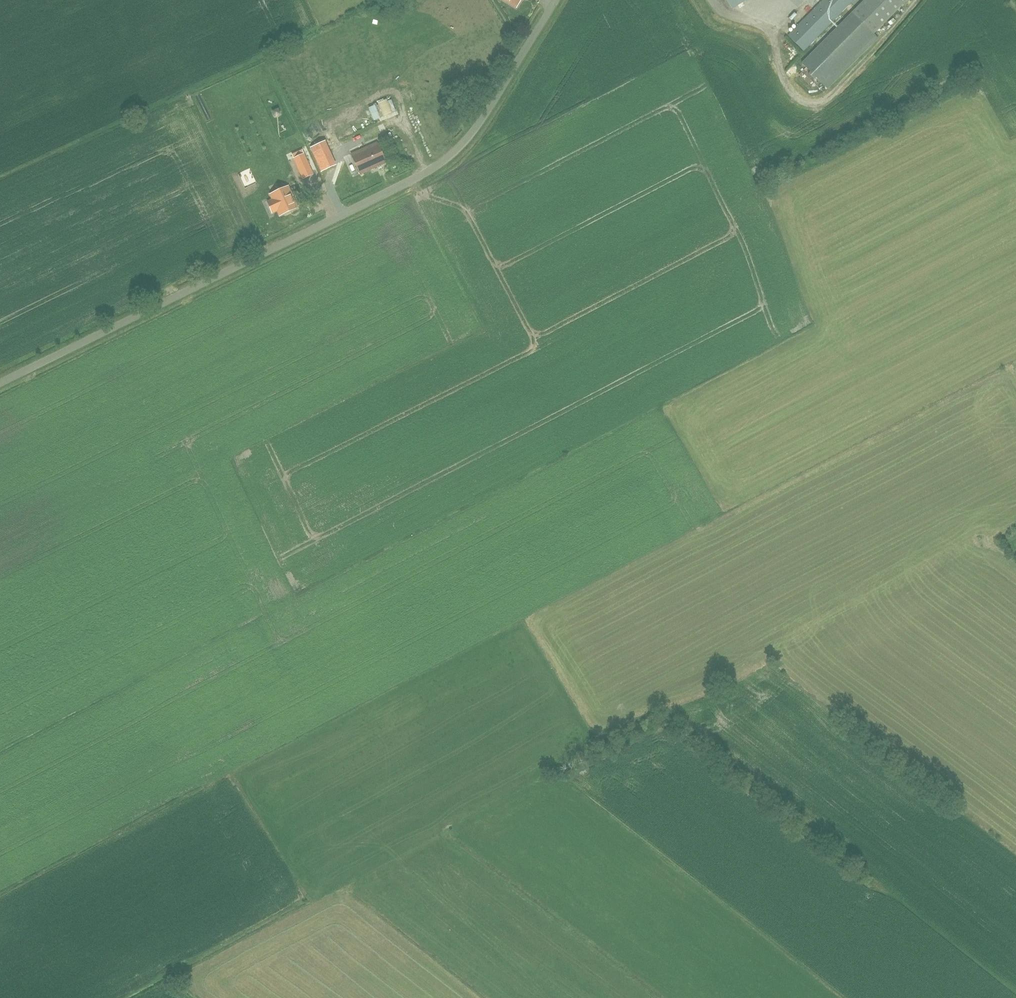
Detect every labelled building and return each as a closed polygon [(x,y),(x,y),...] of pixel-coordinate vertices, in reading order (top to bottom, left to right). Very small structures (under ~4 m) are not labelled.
[(789,37),(804,52),(855,0),(825,0),(789,37)] [(821,83),(828,90),(878,39),(874,35),(908,0),(866,0),(802,64),(811,73),(809,75),(814,80),(816,78),(821,83)] [(375,107),(373,103),(363,106),(360,97),(352,100),(362,129),(372,126),(367,110),(375,107)] [(333,166),(323,143),(312,148),(322,171),(333,166)] [(361,174),(386,163),(377,143),(352,154),(361,174)] [(314,175),(310,166),(304,154),(294,158),(299,171),(303,180),(314,175)] [(298,208),(288,187),(271,195),(273,200),(268,203),(272,213),(278,210),(280,216),(298,208)]
